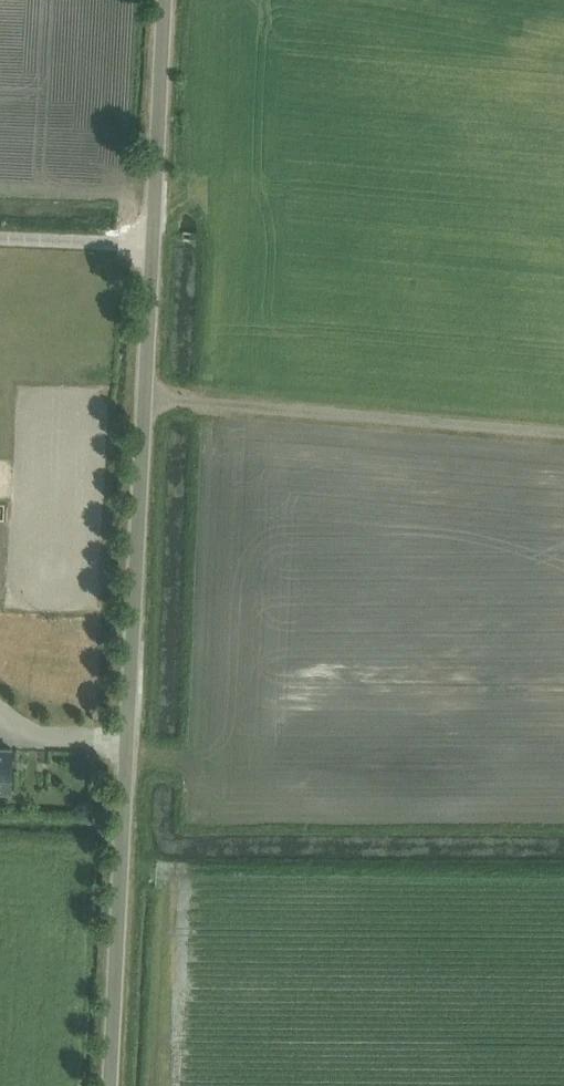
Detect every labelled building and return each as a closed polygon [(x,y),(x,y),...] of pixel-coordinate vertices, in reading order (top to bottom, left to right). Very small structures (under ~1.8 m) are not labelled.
[(11,790),(12,748),(0,748),(0,790),(11,790)]
